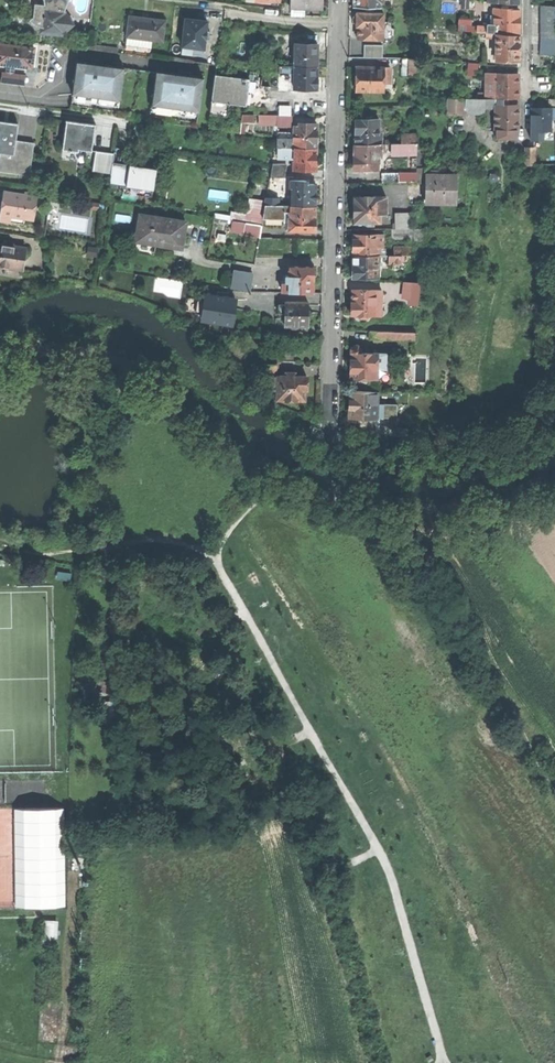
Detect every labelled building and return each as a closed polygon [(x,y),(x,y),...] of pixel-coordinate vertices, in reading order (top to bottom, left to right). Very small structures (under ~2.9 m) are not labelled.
[(49,9),(66,11),(70,0),(45,0),(49,9)] [(324,10),(324,0),(293,0),(293,11),(307,11),(324,10)] [(541,38),(554,38),(554,6),(541,6),(541,24),(541,38)] [(43,32),(63,34),(63,31),(65,14),(66,11),(49,9),(39,7),(38,13),(38,17),(45,18),(44,27),(43,32)] [(498,34),(519,35),(520,23),(520,10),(495,9),(495,29),(495,34),(498,34)] [(358,38),(384,39),(384,13),(358,12),(358,14),(356,14),(354,17),(354,21),(356,24),(357,24),(357,26),(359,26),(358,31),(358,38)] [(68,14),(65,14),(63,31),(66,32),(76,23),(68,14)] [(142,18),(130,16),(128,37),(151,40),(153,19),(142,18)] [(182,46),(206,49),(210,19),(186,16),(182,46)] [(34,23),(44,27),(45,18),(38,17),(29,19),(34,23)] [(166,20),(153,19),(151,40),(163,41),(166,20)] [(519,48),(519,35),(498,34),(498,39),(497,60),(518,61),(519,48)] [(149,56),(151,40),(128,37),(126,54),(149,56)] [(554,54),(554,38),(541,38),(540,54),(554,54)] [(33,67),(35,48),(0,43),(0,63),(33,67)] [(296,43),(295,66),(318,67),(318,56),(320,56),(320,51),(320,47),(318,47),(318,44),(310,44),(300,43),(296,43)] [(349,57),(365,58),(365,51),(365,46),(349,46),(349,57)] [(410,59),(410,76),(419,76),(419,59),(414,59),(410,59)] [(70,109),(134,118),(141,69),(103,64),(91,63),(77,61),(70,109)] [(357,91),(384,91),(384,83),(390,83),(390,68),(374,67),(374,63),(367,63),(367,67),(364,67),(364,66),(356,66),(356,73),(357,73),(357,80),(357,91)] [(295,73),(295,88),(317,88),(317,85),(319,85),(319,82),(319,77),(317,77),(318,67),(295,66),(295,73)] [(156,71),(141,69),(134,118),(197,126),(204,76),(190,74),(178,73),(156,70),(156,71)] [(250,70),(249,79),(246,104),(259,105),(260,97),(269,99),(270,93),(271,86),(269,85),(263,82),(263,76),(259,76),(257,71),(250,70)] [(26,74),(9,72),(8,81),(25,83),(26,74)] [(519,74),(497,74),(497,77),(497,93),(497,98),(504,98),(519,99),(519,86),(519,74)] [(213,100),(228,102),(246,104),(249,79),(216,75),(213,100)] [(486,114),(486,105),(486,98),(450,98),(450,113),(486,114)] [(228,102),(213,100),(211,112),(227,114),(228,102)] [(496,130),(497,105),(486,105),(486,114),(485,130),(496,130)] [(519,106),(504,106),(497,105),(496,130),(496,138),(518,138),(518,123),(519,106)] [(544,130),(552,130),(552,108),(542,108),(532,108),(532,119),(532,130),(544,130)] [(259,126),(278,126),(278,115),(260,114),(259,126)] [(278,115),(278,126),(293,126),(293,115),(291,115),(280,115),(278,115)] [(356,144),(382,144),(382,133),(379,133),(379,119),(356,119),(356,132),(356,144)] [(66,133),(64,148),(80,150),(80,148),(93,150),(96,124),(68,120),(66,133)] [(1,150),(15,152),(17,139),(19,124),(0,121),(0,150),(1,150)] [(295,132),(295,147),(317,148),(317,137),(317,123),(306,123),(306,126),(296,126),(295,132)] [(543,139),(544,130),(532,130),(532,139),(543,139)] [(279,132),(279,147),(295,147),(295,132),(279,132)] [(401,136),(401,144),(418,143),(418,135),(401,136)] [(1,150),(0,158),(0,160),(0,171),(31,175),(35,142),(17,139),(15,152),(1,150)] [(392,153),(418,152),(418,143),(401,144),(392,144),(392,153)] [(382,157),(382,144),(356,144),(356,152),(356,157),(355,157),(355,170),(379,170),(379,157),(382,157)] [(279,158),(295,159),(295,147),(279,147),(279,158)] [(295,170),(316,170),(317,159),(317,148),(295,147),(295,159),(295,170)] [(535,147),(526,148),(527,165),(536,164),(535,147)] [(97,150),(94,170),(112,173),(115,153),(97,150)] [(125,186),(154,190),(157,169),(129,164),(125,186)] [(271,177),(287,177),(287,164),(273,164),(271,177)] [(417,167),(417,173),(417,181),(417,182),(428,182),(438,182),(438,175),(438,167),(417,167)] [(384,181),(399,181),(399,173),(384,173),(384,181)] [(417,173),(399,173),(399,181),(417,181),(417,173)] [(455,175),(438,175),(438,182),(428,182),(428,190),(428,202),(456,201),(455,175)] [(292,180),(291,205),(316,205),(316,196),(316,184),(305,184),(305,180),(292,180)] [(38,196),(6,191),(4,204),(2,214),(34,219),(38,196)] [(381,196),(355,196),(355,208),(355,218),(354,218),(354,220),(357,223),(358,221),(365,221),(375,221),(381,221),(381,213),(381,196)] [(246,222),(262,225),(264,211),(266,204),(266,203),(249,200),(246,215),(245,222),(246,222)] [(264,211),(290,212),(290,205),(280,205),(266,204),(264,211)] [(291,205),(290,205),(290,212),(289,230),(316,230),(316,228),(317,225),(318,223),(316,220),(316,212),(316,205),(291,205)] [(395,212),(396,228),(409,228),(412,228),(411,212),(395,212)] [(231,220),(245,222),(246,215),(232,213),(231,220)] [(33,226),(34,219),(2,214),(1,221),(33,226)] [(186,222),(141,214),(137,240),(182,247),(184,235),(186,222)] [(265,225),(262,225),(246,222),(248,233),(263,235),(265,225)] [(409,237),(409,228),(396,228),(392,228),(392,237),(409,237)] [(354,254),(378,254),(378,247),(383,247),(384,234),(354,234),(354,244),(354,254)] [(24,268),(27,246),(0,243),(0,265),(24,268)] [(139,254),(153,251),(152,243),(138,246),(139,254)] [(395,246),(395,254),(403,254),(414,254),(414,247),(395,246)] [(379,254),(378,254),(354,254),(354,265),(354,276),(379,276),(379,264),(379,261),(379,254)] [(390,254),(390,262),(403,262),(403,254),(395,254),(390,254)] [(284,282),(283,292),(314,292),(314,284),(314,279),(315,279),(315,276),(317,274),(317,271),(315,269),(315,266),(290,265),(290,274),(287,274),(287,282),(284,282)] [(232,288),(250,291),(253,272),(236,269),(232,288)] [(411,299),(410,303),(419,304),(421,282),(405,280),(404,290),(412,290),(411,299)] [(383,289),(353,289),(353,296),(353,300),(352,300),(352,313),(361,313),(361,317),(369,317),(369,313),(376,313),(376,310),(376,304),(382,304),(383,289)] [(202,320),(232,324),(234,312),(236,298),(206,294),(205,299),(203,313),(202,320)] [(197,312),(203,313),(205,299),(200,299),(197,312)] [(309,302),(286,301),(286,304),(280,304),(279,312),(286,312),(285,324),(309,325),(309,315),(309,302)] [(361,352),(351,352),(351,365),(351,378),(377,379),(377,352),(361,352)] [(284,376),(278,376),(278,378),(278,390),(278,399),(305,400),(305,389),(307,389),(307,384),(307,376),(295,376),(295,373),(284,372),(284,376)] [(350,402),(350,416),(378,417),(378,402),(378,390),(350,390),(350,402)] [(387,402),(378,402),(378,417),(387,417),(387,402)] [(375,422),(374,431),(388,433),(390,425),(375,422)] [(398,426),(390,425),(388,433),(397,434),(398,426)] [(406,427),(398,426),(397,434),(405,435),(406,427)] [(54,581),(62,581),(62,570),(55,570),(54,581)] [(16,908),(66,908),(65,808),(15,809),(16,908)] [(58,921),(43,920),(42,946),(57,947),(58,921)]
